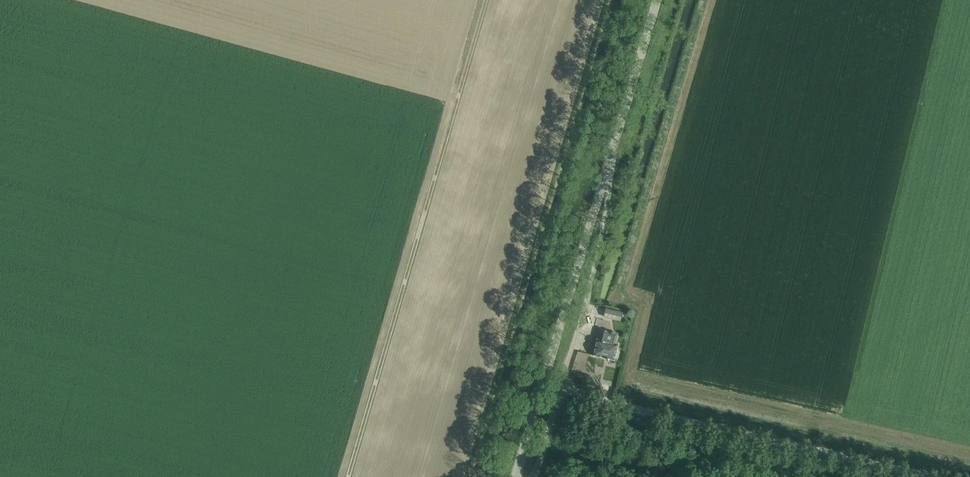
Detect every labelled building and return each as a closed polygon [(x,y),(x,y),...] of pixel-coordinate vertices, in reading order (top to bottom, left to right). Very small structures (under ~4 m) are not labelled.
[(607,309),(605,317),(623,321),(624,313),(607,309)] [(615,360),(615,359),(618,358),(620,351),(617,349),(618,344),(615,343),(618,334),(602,330),(600,340),(597,339),(593,355),(607,358),(606,359),(608,360),(609,359),(615,360)] [(605,385),(603,392),(611,395),(613,388),(605,385)]
